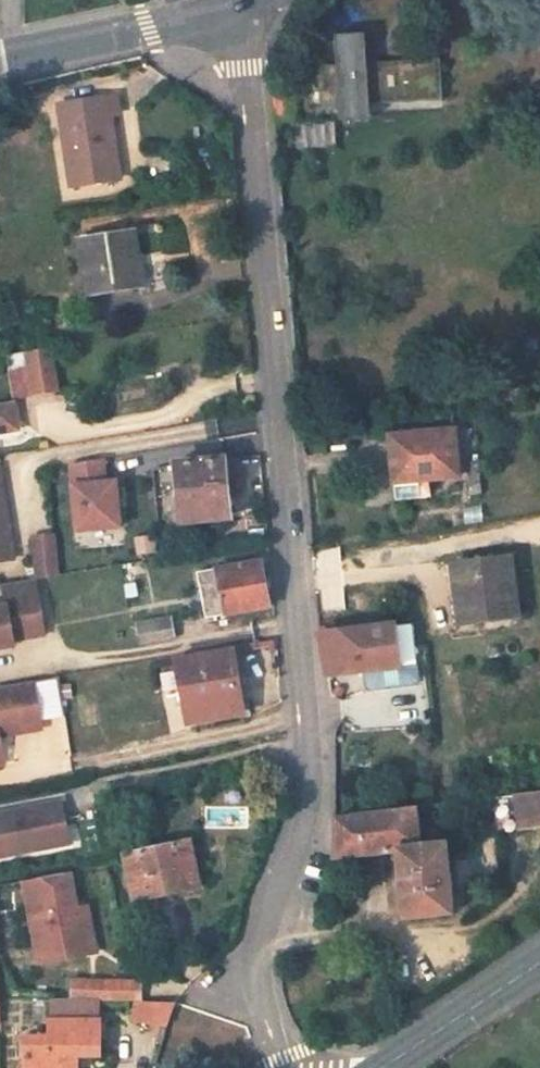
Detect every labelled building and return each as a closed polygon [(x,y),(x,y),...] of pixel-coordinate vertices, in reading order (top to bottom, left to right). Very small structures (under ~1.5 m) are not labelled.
[(339,66),(320,67),(322,108),(336,107),(337,123),(367,121),(366,105),(445,100),(442,58),(369,64),(367,34),(336,36),(339,66)] [(120,99),(60,108),(73,187),(122,180),(113,117),(122,115),(120,99)] [(335,134),(299,137),(300,148),(335,145),(335,134)] [(159,229),(79,242),(88,295),(143,288),(167,277),(159,229)] [(45,330),(26,333),(28,347),(48,343),(45,330)] [(27,353),(34,393),(57,389),(50,349),(27,353)] [(0,406),(0,434),(19,431),(15,403),(0,406)] [(455,431),(423,435),(424,439),(392,442),(395,484),(428,481),(460,477),(455,431)] [(199,462),(182,463),(175,464),(180,519),(182,519),(199,517),(229,515),(223,459),(199,462)] [(80,532),(124,528),(119,482),(108,483),(106,460),(74,465),(80,532)] [(428,481),(395,484),(397,502),(430,498),(428,481)] [(16,560),(3,484),(0,485),(0,562),(16,560)] [(37,537),(41,578),(62,575),(59,535),(37,537)] [(521,617),(512,557),(460,564),(464,602),(468,602),(470,623),(521,617)] [(261,563),(200,574),(208,617),(269,606),(261,563)] [(5,585),(7,596),(41,591),(39,579),(5,585)] [(48,636),(41,591),(7,596),(8,607),(0,608),(0,649),(16,647),(15,641),(48,636)] [(171,619),(138,625),(141,645),(174,639),(171,619)] [(321,634),(327,677),(365,672),(367,687),(372,690),(417,684),(421,679),(419,664),(401,666),(395,623),(321,634)] [(199,654),(182,657),(178,658),(182,681),(190,726),(199,725),(244,716),(232,648),(199,654)] [(25,733),(24,725),(41,722),(34,683),(0,688),(0,737),(25,733)] [(24,725),(25,733),(42,730),(41,722),(24,725)] [(518,832),(539,829),(539,793),(514,796),(518,832)] [(71,845),(63,803),(0,815),(0,858),(71,845)] [(336,821),(336,858),(396,852),(404,920),(455,914),(447,843),(420,846),(415,810),(336,821)] [(182,893),(199,889),(201,889),(199,881),(191,841),(182,843),(123,856),(133,903),(182,893)] [(24,881),(38,953),(84,944),(80,919),(90,917),(88,906),(77,908),(71,872),(24,881)] [(84,944),(38,953),(40,964),(97,953),(90,917),(80,919),(84,944)] [(72,1001),(142,1002),(142,982),(72,980),(72,1001)] [(27,1067),(79,1067),(79,1055),(100,1056),(100,1022),(52,1021),(51,1037),(28,1038),(27,1067)]
